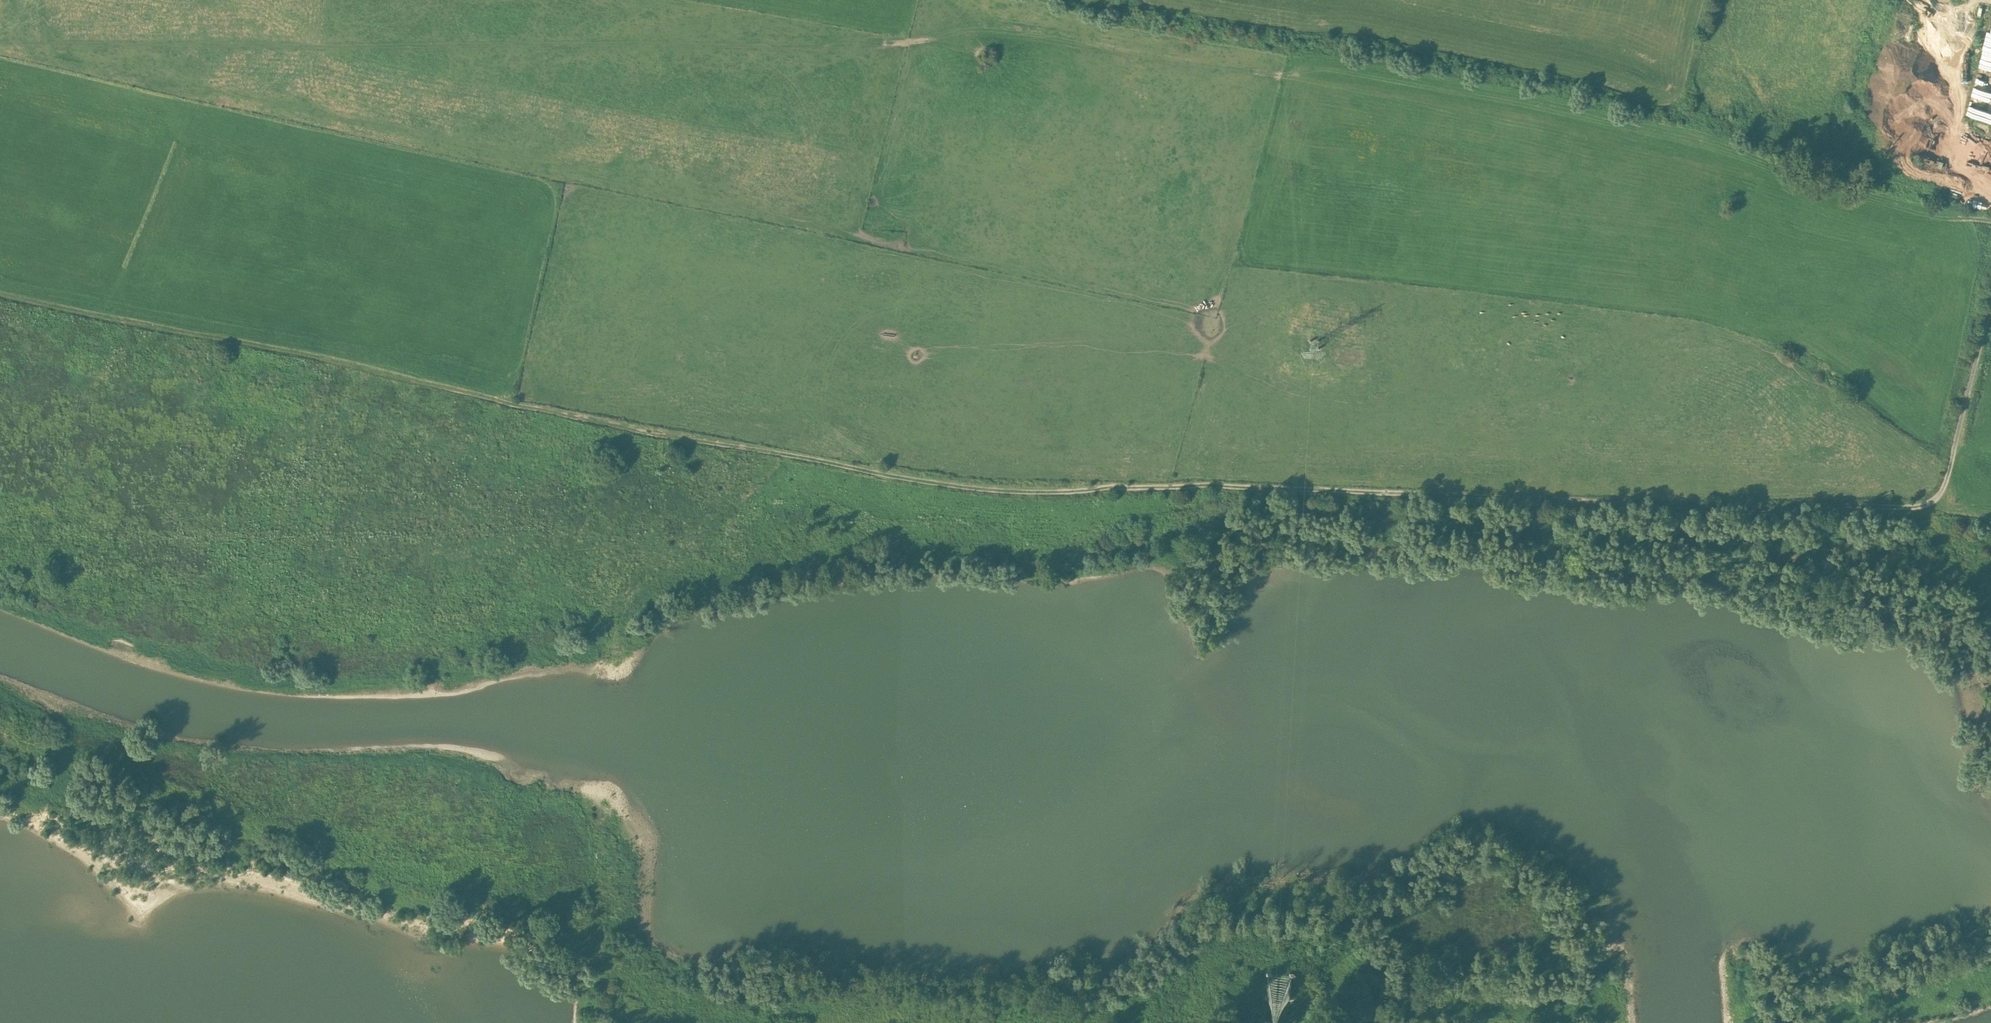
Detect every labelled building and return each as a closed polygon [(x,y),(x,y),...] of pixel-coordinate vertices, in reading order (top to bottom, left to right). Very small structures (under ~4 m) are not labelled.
[(1921,153),(1919,158),(1941,166),(1943,161),(1921,153)]
